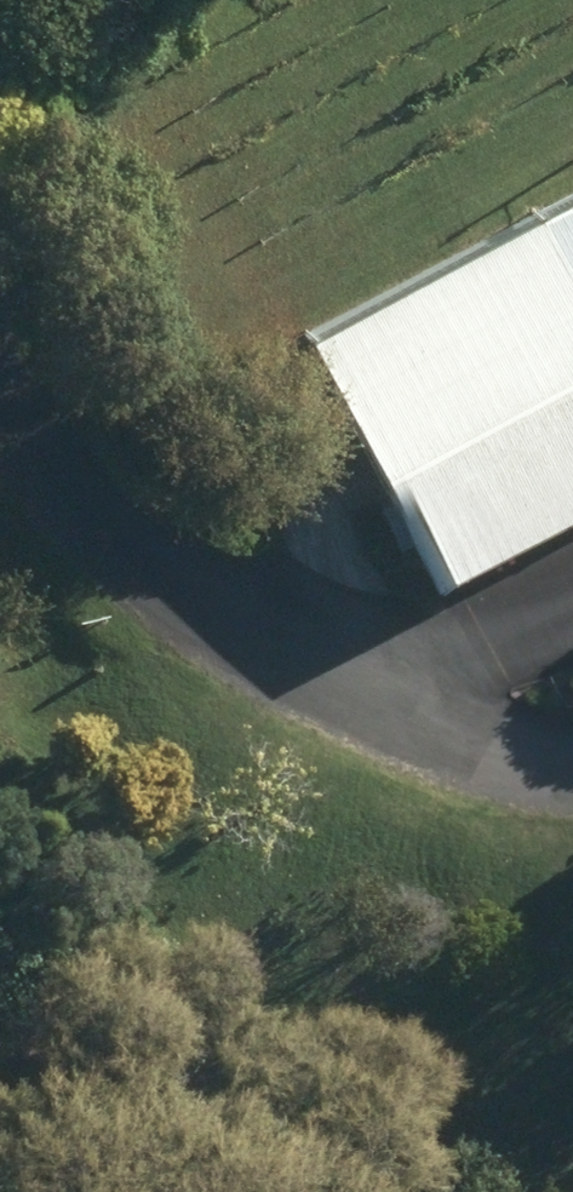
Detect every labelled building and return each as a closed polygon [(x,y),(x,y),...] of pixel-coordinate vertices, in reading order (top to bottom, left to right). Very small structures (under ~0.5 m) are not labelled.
[(460,618),(572,558),(572,214),(317,351),(460,618)]
